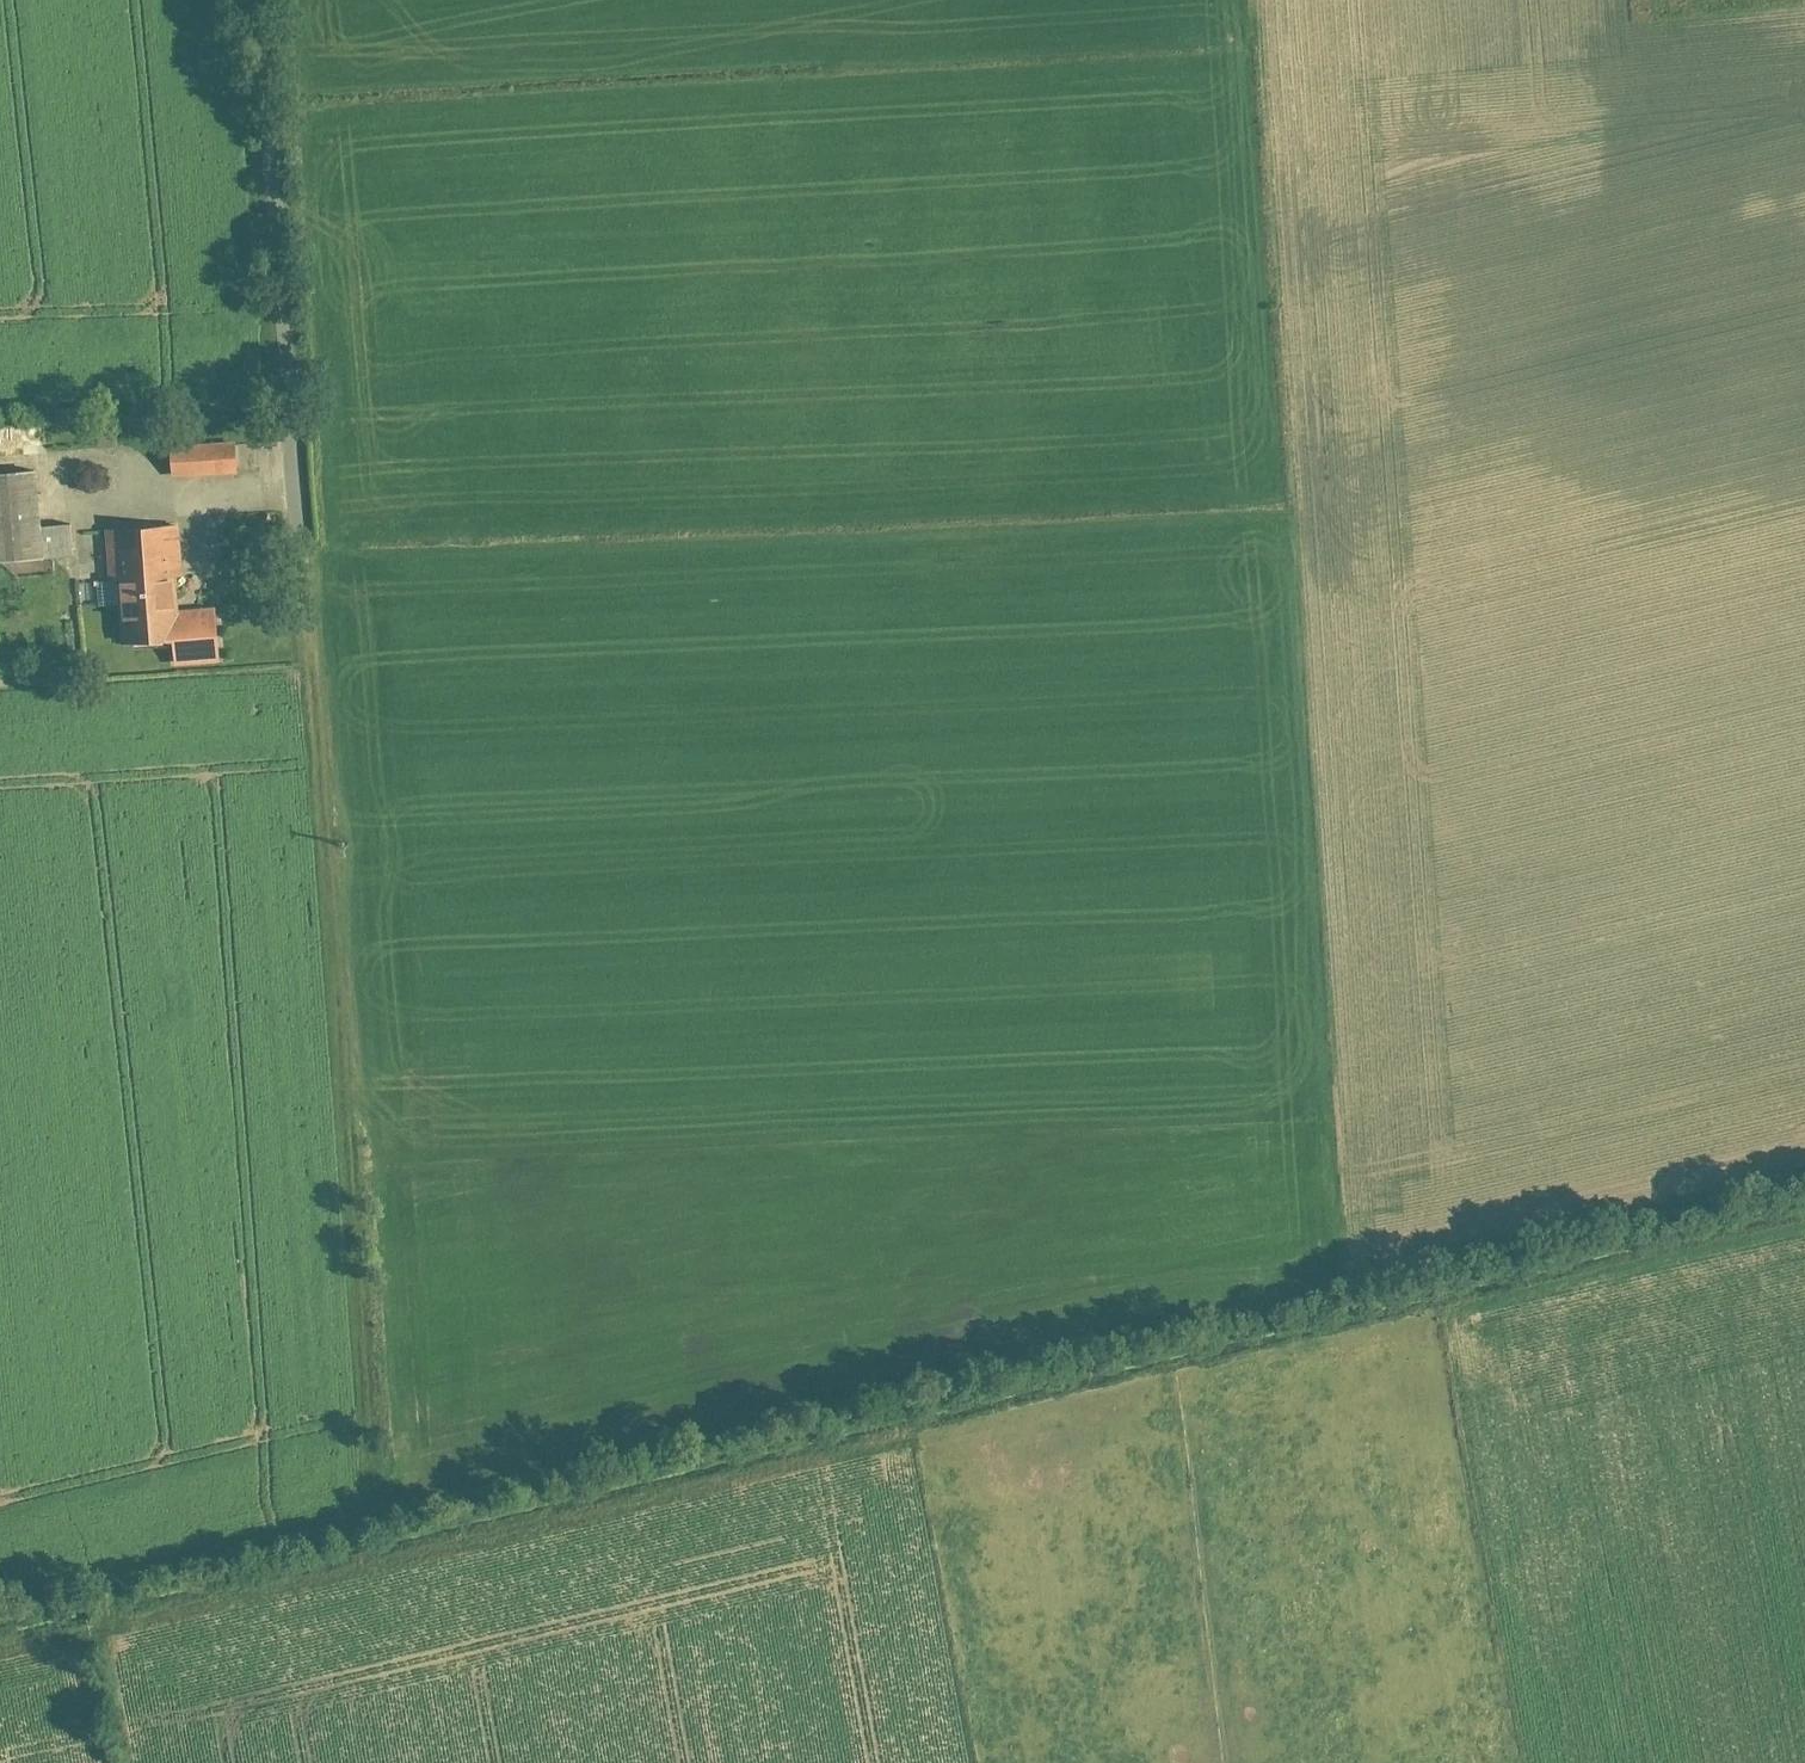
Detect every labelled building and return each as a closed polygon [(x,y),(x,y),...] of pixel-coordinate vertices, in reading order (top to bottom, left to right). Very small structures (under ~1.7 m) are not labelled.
[(96,435),(96,450),(116,449),(115,434),(96,435)] [(177,449),(177,478),(240,478),(240,448),(177,449)] [(46,530),(42,474),(0,477),(0,565),(73,560),(71,528),(46,530)] [(120,648),(176,644),(177,668),(224,665),(221,608),(189,610),(184,527),(79,534),(80,556),(113,554),(115,586),(99,587),(100,607),(117,606),(120,648)]
